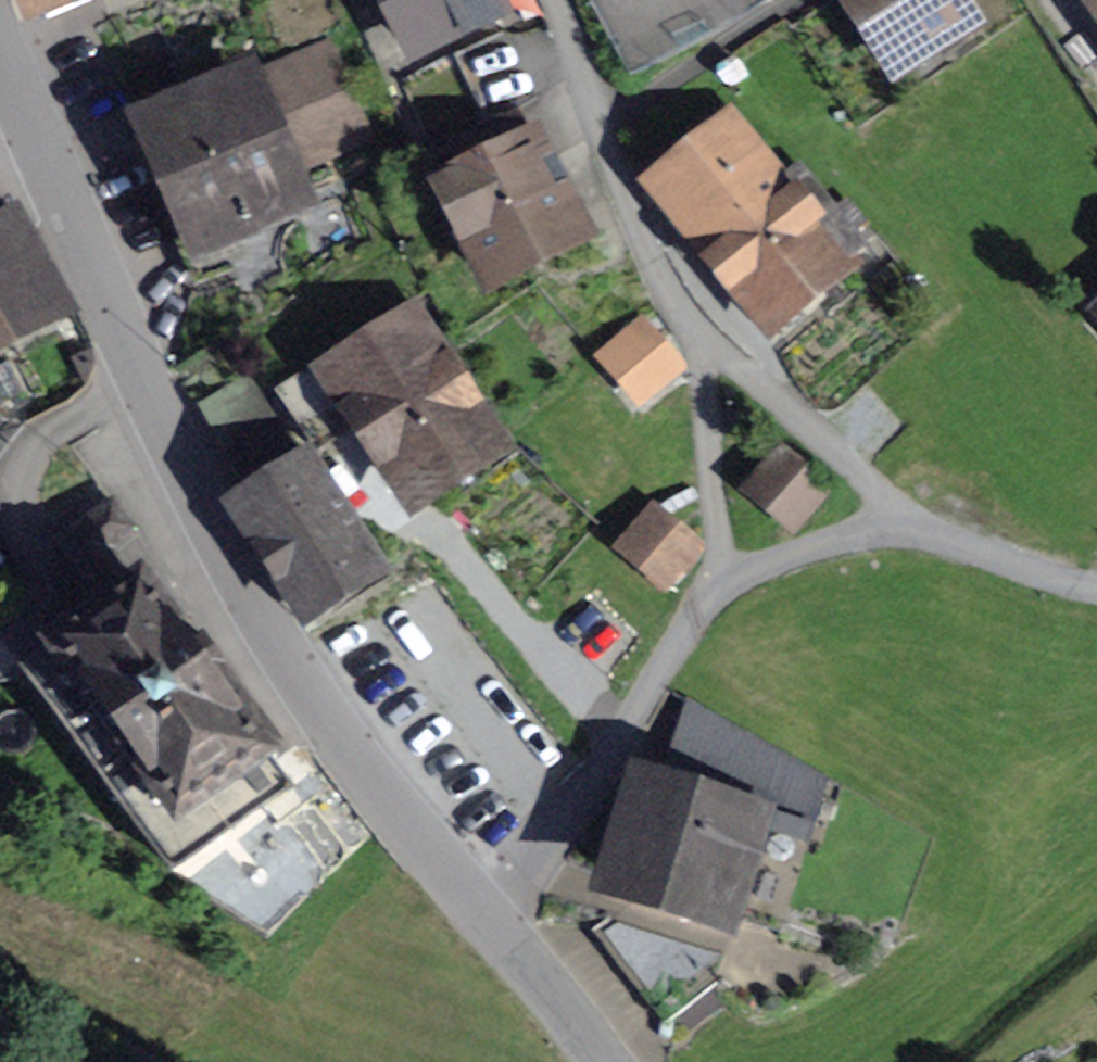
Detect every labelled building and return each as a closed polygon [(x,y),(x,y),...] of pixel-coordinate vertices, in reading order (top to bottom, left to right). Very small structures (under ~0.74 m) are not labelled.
[(413,46),(489,7),(485,0),(389,0),(413,46)] [(895,64),(971,14),(962,0),(854,0),(895,64)] [(368,138),(329,48),(133,134),(195,279),(249,256),(236,225),(292,201),(267,143),(287,134),(301,166),(368,138)] [(857,239),(798,168),(788,176),(767,150),(755,160),(727,126),(657,184),(770,322),(841,265),(835,257),(857,239)] [(448,184),(494,270),(570,230),(524,144),(448,184)] [(0,233),(0,337),(48,310),(5,231),(0,233)] [(403,319),(323,371),(383,462),(392,456),(416,494),(487,447),(403,319)] [(644,335),(612,362),(639,394),(670,367),(644,335)] [(782,451),(747,493),(790,530),(826,488),(782,451)] [(244,503),(313,613),(382,566),(312,459),(251,498),(244,503)] [(627,549),(646,565),(671,535),(652,519),(627,549)] [(690,551),(671,535),(646,565),(665,581),(690,551)] [(285,789),(139,587),(25,671),(171,871),(285,789)] [(695,707),(671,781),(643,772),(628,821),(613,816),(602,854),(617,858),(611,880),(646,890),(602,926),(674,1016),(716,981),(736,917),(780,931),(825,780),(695,707)]
